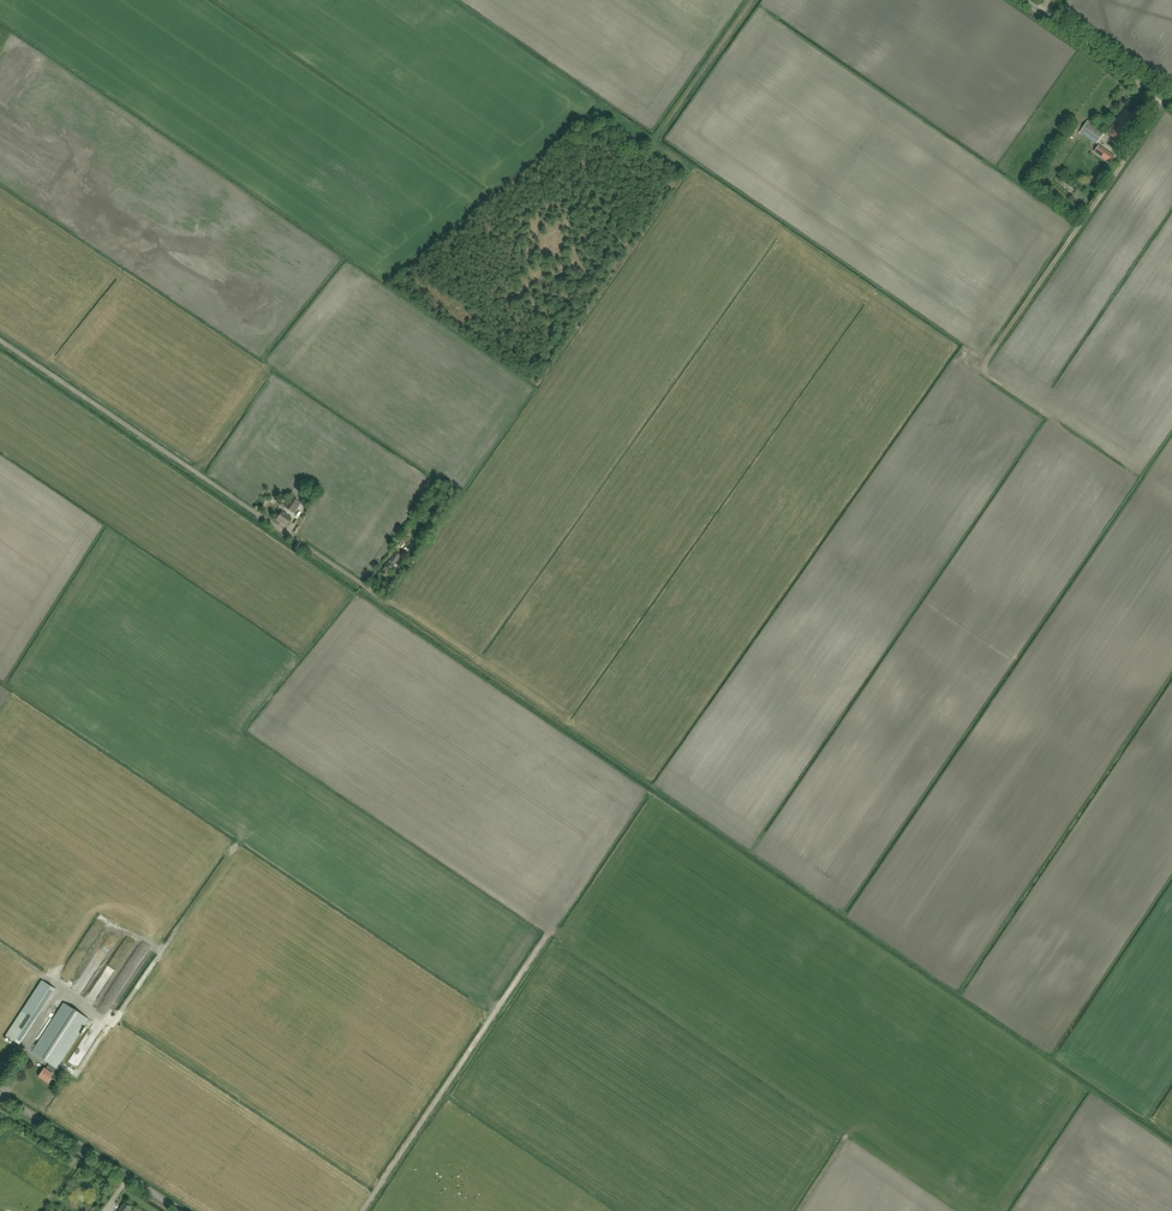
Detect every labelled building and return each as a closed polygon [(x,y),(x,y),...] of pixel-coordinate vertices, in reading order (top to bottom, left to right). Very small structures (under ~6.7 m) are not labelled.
[(1097,144),(1105,131),(1088,120),(1080,133),(1097,144)] [(1112,157),(1096,147),(1092,153),(1108,163),(1112,157)] [(284,507),(285,508),(294,514),(301,504),(291,497),(284,507)] [(286,526),(292,518),(282,511),(276,520),(286,526)] [(402,539),(401,538),(397,544),(401,547),(405,541),(408,543),(410,539),(405,536),(402,539)] [(394,568),(395,569),(398,565),(395,564),(400,556),(395,554),(391,561),(390,560),(388,563),(387,563),(380,573),(383,574),(382,575),(385,577),(386,576),(388,578),(394,568)] [(38,976),(8,1036),(22,1043),(52,983),(38,976)] [(49,1063),(46,1069),(44,1068),(38,1077),(49,1083),(52,1079),(50,1078),(57,1066),(58,1066),(88,1019),(63,1003),(32,1052),(49,1063)] [(131,1207),(124,1203),(119,1210),(128,1210),(131,1207)]
